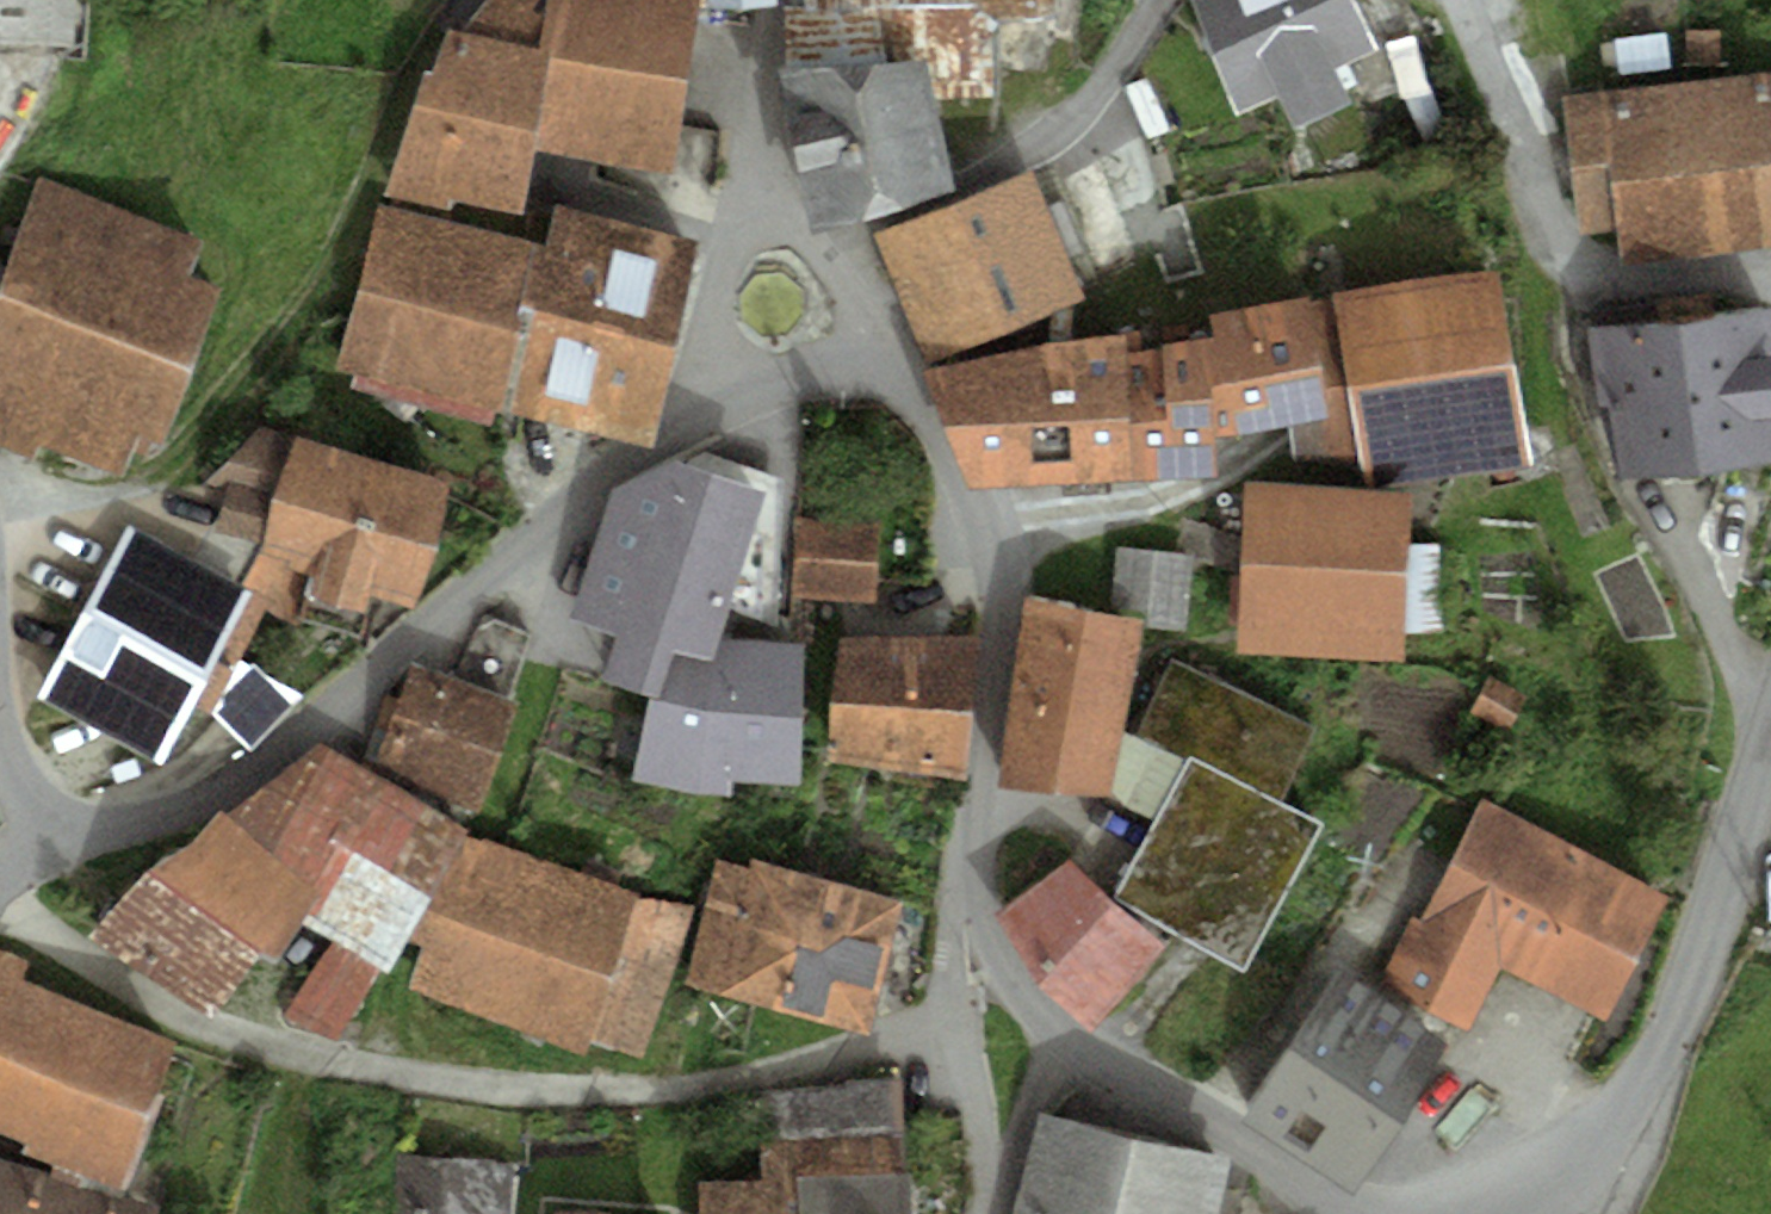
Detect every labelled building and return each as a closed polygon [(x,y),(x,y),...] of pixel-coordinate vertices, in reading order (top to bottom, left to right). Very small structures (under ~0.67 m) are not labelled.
[(74,40),(76,0),(0,0),(0,35),(74,40)] [(445,18),(386,185),(448,199),(451,185),(520,197),(534,139),(673,157),(696,0),(475,0),(459,19),(445,18)] [(789,52),(923,37),(937,91),(991,89),(992,0),(784,0),(789,52)] [(1242,95),(1285,76),(1296,102),(1352,77),(1339,47),(1381,27),(1367,0),(1201,0),(1242,95)] [(789,52),(779,53),(816,218),(955,165),(937,91),(923,37),(789,52)] [(1564,90),(1582,222),(1617,220),(1627,254),(1770,235),(1770,59),(1564,90)] [(1035,153),(875,227),(921,352),(1077,318),(1066,292),(1113,277),(1056,154),(1039,163),(1035,153)] [(34,177),(0,266),(0,435),(29,447),(37,431),(115,457),(133,416),(159,425),(218,266),(190,253),(199,224),(34,177)] [(1187,184),(1107,218),(1137,294),(1212,267),(1187,184)] [(697,223),(554,190),(545,237),(511,401),(654,428),(697,223)] [(545,237),(380,201),(333,362),(511,401),(545,237)] [(1496,247),(1311,287),(1330,394),(1290,402),(1300,456),(1363,455),(1365,471),(1532,444),(1496,247)] [(1213,315),(1127,332),(1136,464),(1216,460),(1216,418),(1290,402),(1330,394),(1311,287),(1309,274),(1209,298),(1213,315)] [(1586,315),(1597,396),(1612,397),(1621,464),(1770,442),(1770,291),(1586,315)] [(1077,318),(921,352),(971,471),(1136,464),(1127,332),(1125,312),(1077,318)] [(450,457),(294,424),(292,428),(259,419),(207,479),(225,484),(216,522),(260,539),(258,547),(286,554),(284,562),(309,568),(308,580),(368,591),(370,580),(422,590),(450,457)] [(675,442),(612,477),(570,608),(619,621),(601,665),(651,677),(658,679),(673,633),(713,643),(718,626),(727,595),(778,594),(783,475),(675,442)] [(1412,477),(1246,477),(1237,641),(1403,644),(1404,631),(1444,626),(1437,537),(1409,538),(1412,477)] [(878,518),(795,515),(792,593),(874,597),(878,518)] [(249,584),(128,518),(38,688),(159,751),(249,584)] [(1111,539),(1106,599),(1144,604),(1141,615),(1186,621),(1190,550),(1111,539)] [(1106,599),(1025,589),(998,772),(1108,780),(1141,615),(1144,604),(1106,599)] [(459,671),(413,655),(399,696),(385,692),(365,755),(477,801),(518,691),(512,689),(535,630),(482,609),(459,671)] [(977,623),(841,628),(829,750),(967,761),(977,623)] [(658,679),(651,677),(633,772),(731,785),(733,764),(800,766),(802,626),(718,626),(713,643),(673,633),(658,679)] [(1315,720),(1170,656),(1136,726),(1188,749),(1114,889),(1241,957),(1321,810),(1283,791),(1315,720)] [(1524,690),(1486,670),(1468,708),(1506,725),(1524,690)] [(468,813),(319,734),(226,801),(317,875),(295,904),(332,927),(381,956),(389,960),(406,928),(460,828),(468,813)] [(1668,880),(1481,792),(1422,914),(1414,911),(1380,969),(1468,1015),(1500,957),(1605,1005),(1668,880)] [(226,801),(219,797),(90,924),(217,997),(295,904),(317,875),(226,801)] [(638,881),(460,828),(406,928),(421,936),(408,979),(581,1043),(585,1032),(643,1050),(690,902),(634,894),(638,881)] [(748,856),(714,849),(686,977),(868,1016),(902,882),(750,847),(748,856)] [(1068,850),(997,906),(1089,1019),(1165,932),(1114,889),(1068,850)] [(381,956),(332,927),(287,1011),(337,1034),(381,956)] [(22,968),(29,952),(0,942),(0,1122),(25,1133),(21,1141),(127,1176),(176,1023),(22,968)] [(1443,1023),(1338,957),(1239,1106),(1351,1176),(1443,1023)] [(698,1176),(701,1213),(915,1213),(911,1157),(905,1157),(903,1070),(846,1072),(846,1078),(766,1086),(769,1135),(760,1135),(763,1172),(698,1176)] [(1037,1104),(1021,1213),(1216,1213),(1233,1148),(1037,1104)] [(394,1148),(392,1213),(513,1213),(518,1156),(394,1148)] [(0,1150),(0,1213),(151,1213),(157,1193),(0,1150)] [(554,1199),(554,1213),(673,1213),(673,1204),(610,1205),(610,1197),(554,1199)]
